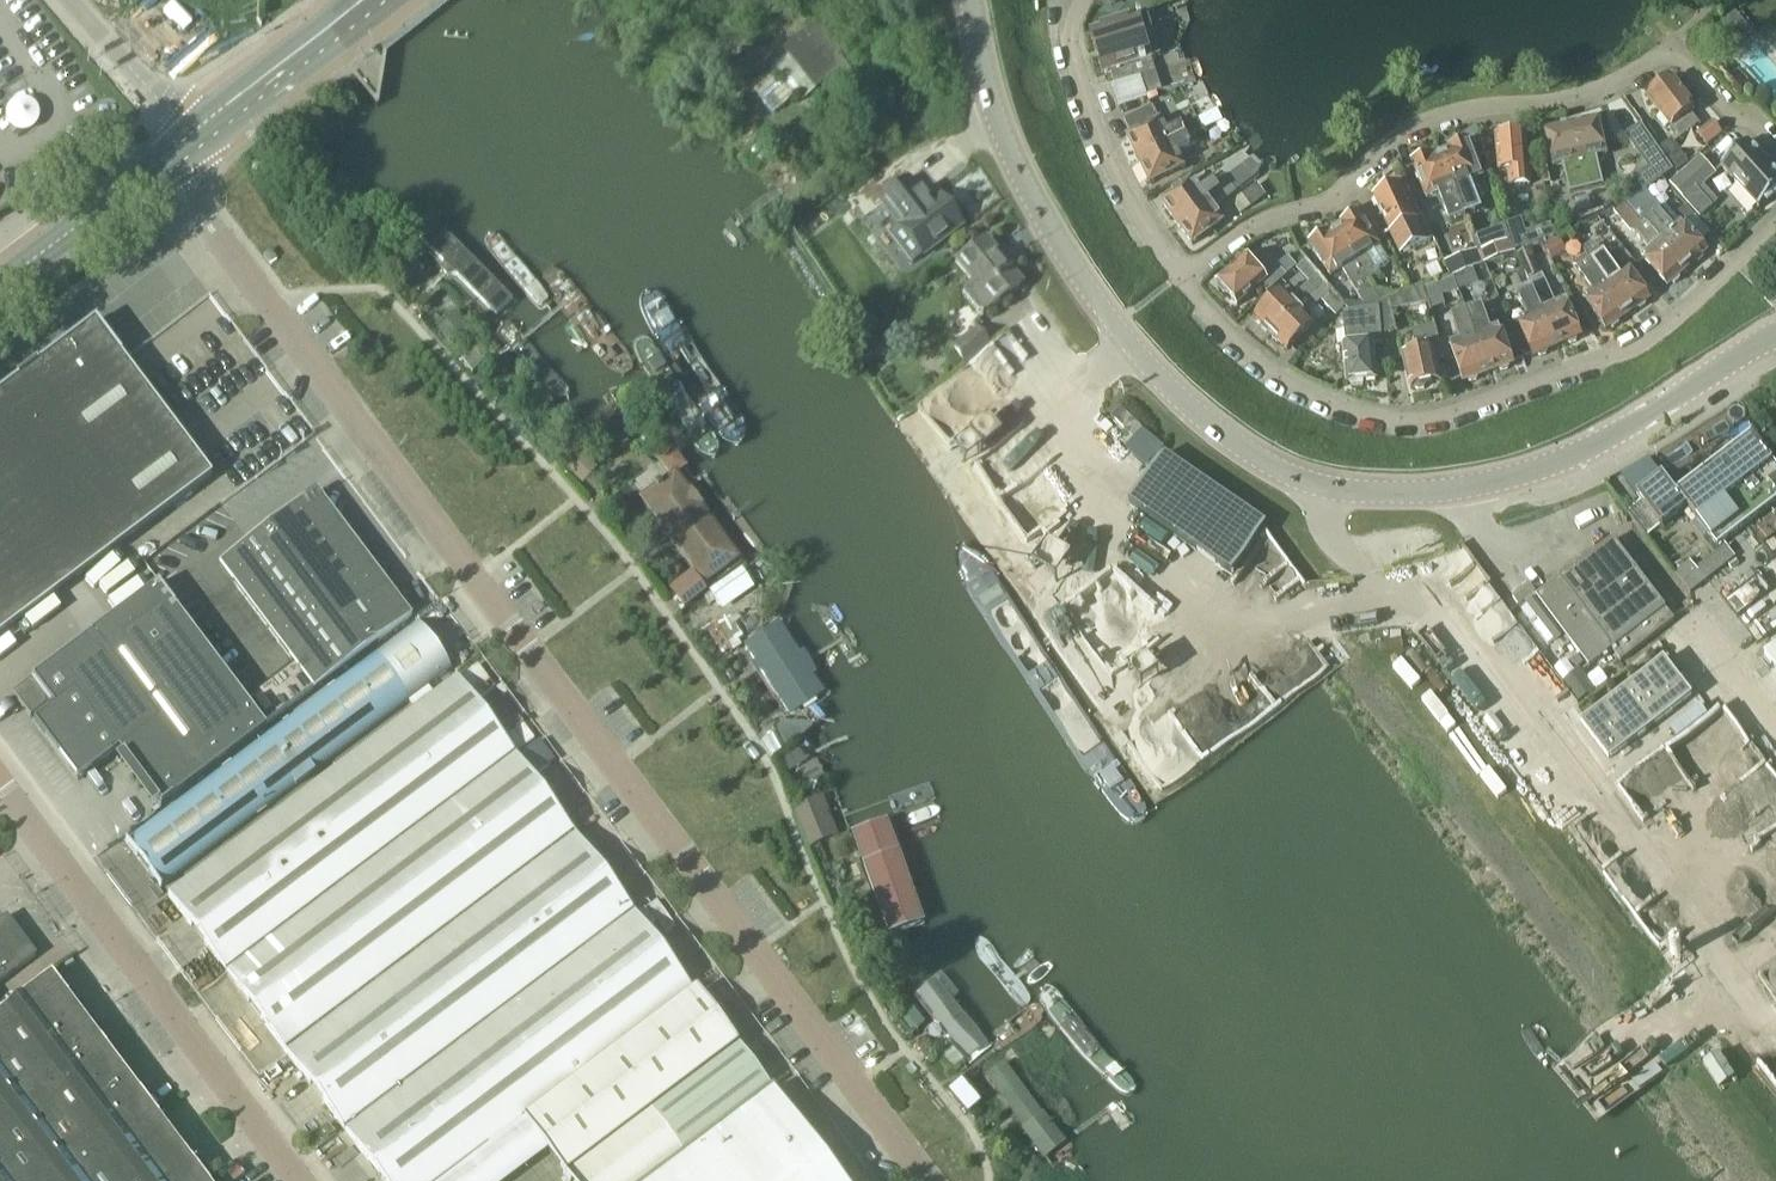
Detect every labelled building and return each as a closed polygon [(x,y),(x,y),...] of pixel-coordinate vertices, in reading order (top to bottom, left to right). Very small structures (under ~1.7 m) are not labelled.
[(1110,6),(1114,8),(1119,0),(1099,0),(1110,6)] [(1709,35),(1726,54),(1751,31),(1735,13),(1709,35)] [(1146,32),(1152,30),(1147,16),(1141,18),(1140,16),(1137,18),(1137,19),(1115,26),(1114,25),(1091,32),(1105,75),(1115,72),(1119,85),(1139,79),(1145,97),(1161,91),(1156,74),(1150,75),(1145,61),(1154,58),(1146,32)] [(1171,76),(1158,79),(1161,91),(1174,87),(1171,76)] [(1690,114),(1695,110),(1672,79),(1668,82),(1665,81),(1659,86),(1659,89),(1647,98),(1679,141),(1699,126),(1690,114)] [(1160,122),(1159,122),(1151,107),(1123,122),(1131,136),(1126,139),(1138,163),(1186,138),(1181,129),(1167,136),(1160,122)] [(1597,169),(1595,158),(1606,155),(1597,120),(1573,126),(1544,133),(1553,168),(1563,165),(1566,176),(1570,192),(1602,185),(1597,169)] [(1193,137),(1203,132),(1197,121),(1181,129),(1186,138),(1138,163),(1149,186),(1183,169),(1176,155),(1197,144),(1193,137)] [(1706,145),(1721,134),(1713,124),(1698,135),(1706,145)] [(1641,126),(1625,137),(1641,161),(1657,150),(1641,126)] [(1525,135),(1511,136),(1508,134),(1502,134),(1500,137),(1496,137),(1499,173),(1507,172),(1508,187),(1529,185),(1525,135)] [(1676,173),(1688,165),(1671,141),(1659,149),(1676,173)] [(1453,150),(1441,154),(1465,220),(1481,214),(1476,200),(1486,196),(1480,180),(1482,180),(1468,144),(1465,145),(1461,143),(1454,146),(1453,150)] [(1775,195),(1775,176),(1748,145),(1721,169),(1759,211),(1775,195)] [(1215,152),(1214,156),(1218,159),(1220,160),(1222,158),(1223,154),(1220,152),(1215,152)] [(1450,226),(1465,220),(1441,154),(1428,159),(1424,157),(1417,160),(1416,164),(1412,165),(1426,201),(1439,196),(1450,226)] [(1697,191),(1714,175),(1701,160),(1671,187),(1684,202),(1697,191)] [(1240,176),(1229,185),(1230,187),(1235,193),(1246,185),(1240,176)] [(1177,226),(1230,187),(1229,185),(1224,178),(1201,194),(1191,182),(1161,204),(1177,226)] [(924,197),(922,199),(907,180),(879,202),(898,227),(887,236),(911,266),(922,257),(962,226),(938,196),(929,203),(924,197)] [(1239,217),(1268,196),(1259,184),(1231,205),(1239,217)] [(1408,185),(1401,188),(1404,195),(1417,222),(1423,219),(1408,185)] [(1400,257),(1428,244),(1427,242),(1419,226),(1417,222),(1404,195),(1401,188),(1400,186),(1388,191),(1384,190),(1378,193),(1377,198),(1373,199),(1390,234),(1400,257)] [(1213,211),(1236,194),(1235,193),(1230,187),(1177,226),(1192,246),(1222,224),(1213,211)] [(1697,191),(1684,202),(1700,219),(1712,207),(1697,191)] [(1644,222),(1659,209),(1645,192),(1630,205),(1644,222)] [(1630,205),(1628,207),(1626,205),(1615,214),(1630,232),(1632,230),(1633,232),(1642,224),(1642,223),(1644,222),(1630,205)] [(1678,215),(1687,225),(1695,218),(1686,208),(1678,215)] [(1683,226),(1675,233),(1657,213),(1646,223),(1687,270),(1695,264),(1699,264),(1703,260),(1703,256),(1707,253),(1683,226)] [(1367,255),(1379,248),(1358,215),(1351,215),(1345,220),(1345,224),(1336,229),(1368,282),(1380,275),(1367,255)] [(431,218),(414,236),(494,317),(514,296),(431,218)] [(1423,219),(1417,222),(1419,226),(1427,242),(1434,238),(1425,218),(1423,219)] [(1521,220),(1506,225),(1513,243),(1515,250),(1554,237),(1550,226),(1525,234),(1521,220)] [(1679,277),(1687,270),(1646,223),(1634,233),(1652,253),(1643,261),(1667,288),(1671,285),(1674,285),(1679,281),(1679,277)] [(1367,283),(1368,282),(1336,229),(1324,237),(1320,236),(1314,239),(1313,243),(1310,245),(1330,278),(1342,271),(1354,291),(1367,310),(1378,305),(1381,304),(1371,288),(1367,283)] [(551,298),(496,231),(493,232),(491,233),(486,237),(486,242),(535,301),(544,307),(550,303),(551,298)] [(828,255),(831,242),(812,237),(810,251),(828,255)] [(1552,262),(1566,253),(1556,239),(1542,248),(1552,262)] [(1767,265),(1775,256),(1775,244),(1772,240),(1757,256),(1767,265)] [(1477,253),(1482,265),(1513,253),(1509,241),(1477,253)] [(982,316),(1020,287),(984,242),(954,266),(970,286),(963,292),(982,316)] [(1556,309),(1546,284),(1531,249),(1517,254),(1522,267),(1525,273),(1558,348),(1567,344),(1570,345),(1576,343),(1577,340),(1582,338),(1567,304),(1556,309)] [(1615,255),(1625,267),(1632,261),(1623,249),(1615,255)] [(1449,278),(1482,265),(1477,253),(1476,250),(1444,263),(1449,278)] [(1628,271),(1619,278),(1600,250),(1588,259),(1587,259),(1629,316),(1636,310),(1640,311),(1645,307),(1646,304),(1649,301),(1628,271)] [(1285,277),(1295,268),(1282,254),(1273,263),(1269,259),(1257,269),(1260,272),(1258,273),(1245,259),(1216,285),(1219,287),(1219,292),(1223,296),(1227,297),(1237,308),(1260,288),(1266,295),(1286,278),(1285,277)] [(1587,259),(1588,259),(1585,255),(1572,264),(1579,273),(1594,295),(1584,302),(1606,332),(1610,329),(1613,329),(1618,326),(1619,322),(1629,316),(1587,259)] [(542,282),(551,294),(610,368),(623,374),(629,372),(633,364),(625,348),(562,273),(555,267),(545,271),(542,282)] [(1315,288),(1321,283),(1306,267),(1299,274),(1310,284),(1291,301),(1283,293),(1255,319),(1261,327),(1261,330),(1265,334),(1269,334),(1271,336),(1318,290),(1315,288)] [(1460,291),(1478,284),(1473,271),(1455,277),(1460,291)] [(1547,353),(1558,348),(1525,273),(1511,279),(1529,321),(1518,325),(1533,359),(1537,357),(1540,359),(1546,356),(1547,353)] [(1442,297),(1458,292),(1454,278),(1425,288),(1431,311),(1445,306),(1442,297)] [(1381,304),(1401,297),(1371,288),(1381,304)] [(1330,293),(1325,298),(1318,290),(1271,336),(1272,338),(1272,341),(1276,345),(1279,345),(1286,352),(1313,325),(1305,317),(1321,302),(1336,318),(1345,309),(1330,293)] [(1392,311),(1426,303),(1422,290),(1401,297),(1381,304),(1378,305),(1380,322),(1381,334),(1396,331),(1392,311)] [(1382,345),(1381,334),(1380,322),(1378,305),(1367,310),(1342,312),(1345,348),(1343,349),(1347,385),(1351,384),(1351,387),(1362,386),(1362,383),(1376,382),(1373,346),(1382,345)] [(1502,331),(1490,335),(1481,310),(1468,315),(1489,374),(1499,371),(1502,373),(1508,371),(1510,368),(1514,366),(1502,331)] [(1478,378),(1489,374),(1468,315),(1453,320),(1462,345),(1451,349),(1463,384),(1467,382),(1471,384),(1477,382),(1478,378)] [(510,319),(497,331),(558,398),(571,387),(510,319)] [(124,364),(125,363),(94,322),(36,366),(35,364),(34,366),(35,367),(18,380),(17,378),(15,379),(17,381),(0,394),(0,636),(58,592),(57,591),(71,580),(74,577),(76,579),(96,564),(95,562),(113,548),(114,550),(117,548),(211,477),(194,455),(193,456),(185,445),(182,441),(183,440),(137,379),(136,379),(124,364)] [(438,330),(454,347),(461,341),(445,323),(438,330)] [(1444,361),(1442,352),(1437,328),(1413,333),(1417,353),(1403,356),(1410,391),(1414,390),(1417,392),(1424,390),(1426,387),(1440,384),(1436,363),(1444,361)] [(866,333),(853,344),(862,359),(877,348),(866,333)] [(639,362),(645,374),(690,440),(705,457),(714,458),(718,451),(716,436),(666,357),(647,338),(642,340),(636,344),(639,362)] [(1775,502),(1775,468),(1752,437),(1676,496),(1662,477),(1636,496),(1660,528),(1686,508),(1716,548),(1775,502)] [(581,455),(567,468),(580,481),(593,467),(581,455)] [(1166,457),(1132,507),(1220,567),(1232,575),(1266,525),(1255,517),(1166,457)] [(653,479),(635,491),(700,576),(718,564),(653,479)] [(398,603),(396,604),(315,495),(220,567),(312,690),(376,643),(376,644),(410,619),(398,603)] [(1619,662),(1673,622),(1612,540),(1535,599),(1588,668),(1611,651),(1619,662)] [(1695,569),(1692,564),(1689,561),(1672,575),(1688,595),(1734,559),(1724,546),(1695,569)] [(1753,568),(1743,576),(1749,584),(1759,576),(1753,568)] [(1528,584),(1511,597),(1517,606),(1534,593),(1528,584)] [(157,585),(51,665),(31,680),(49,704),(50,703),(53,708),(33,723),(77,781),(117,751),(161,808),(266,728),(157,585)] [(1533,626),(1548,646),(1553,641),(1561,636),(1534,600),(1526,605),(1521,610),(1530,622),(1536,618),(1539,622),(1533,626)] [(160,888),(448,670),(413,624),(126,842),(160,888)] [(710,627),(706,629),(721,654),(730,648),(714,624),(710,627)] [(1765,659),(1775,673),(1775,650),(1765,659)] [(1570,662),(1576,669),(1583,664),(1577,656),(1570,662)] [(1691,697),(1664,661),(1580,725),(1608,761),(1691,697)] [(308,691),(291,668),(280,677),(297,700),(308,691)] [(574,837),(455,679),(168,896),(286,1054),(382,1180),(437,1180),(689,991),(574,837)] [(30,718),(49,704),(31,680),(31,681),(12,695),(30,718)] [(538,741),(520,755),(535,775),(553,761),(538,741)] [(797,752),(781,761),(788,775),(804,766),(797,752)] [(819,793),(793,812),(798,824),(824,805),(819,793)] [(860,817),(844,824),(874,896),(891,889),(860,817)] [(36,956),(6,917),(0,921),(0,984),(36,956)] [(50,975),(0,1013),(0,1180),(205,1180),(50,975)] [(936,984),(917,999),(970,1064),(989,1048),(936,984)] [(522,1121),(545,1152),(563,1174),(643,1114),(731,1047),(691,993),(603,1060),(522,1121)] [(916,1030),(903,1016),(897,1021),(910,1036),(916,1030)] [(767,1094),(734,1049),(646,1116),(564,1176),(568,1180),(651,1180),(767,1094)] [(994,1062),(978,1073),(1045,1163),(1059,1154),(994,1062)] [(959,1080),(947,1090),(966,1113),(978,1103),(959,1080)] [(651,1180),(833,1180),(767,1094),(651,1180)]
